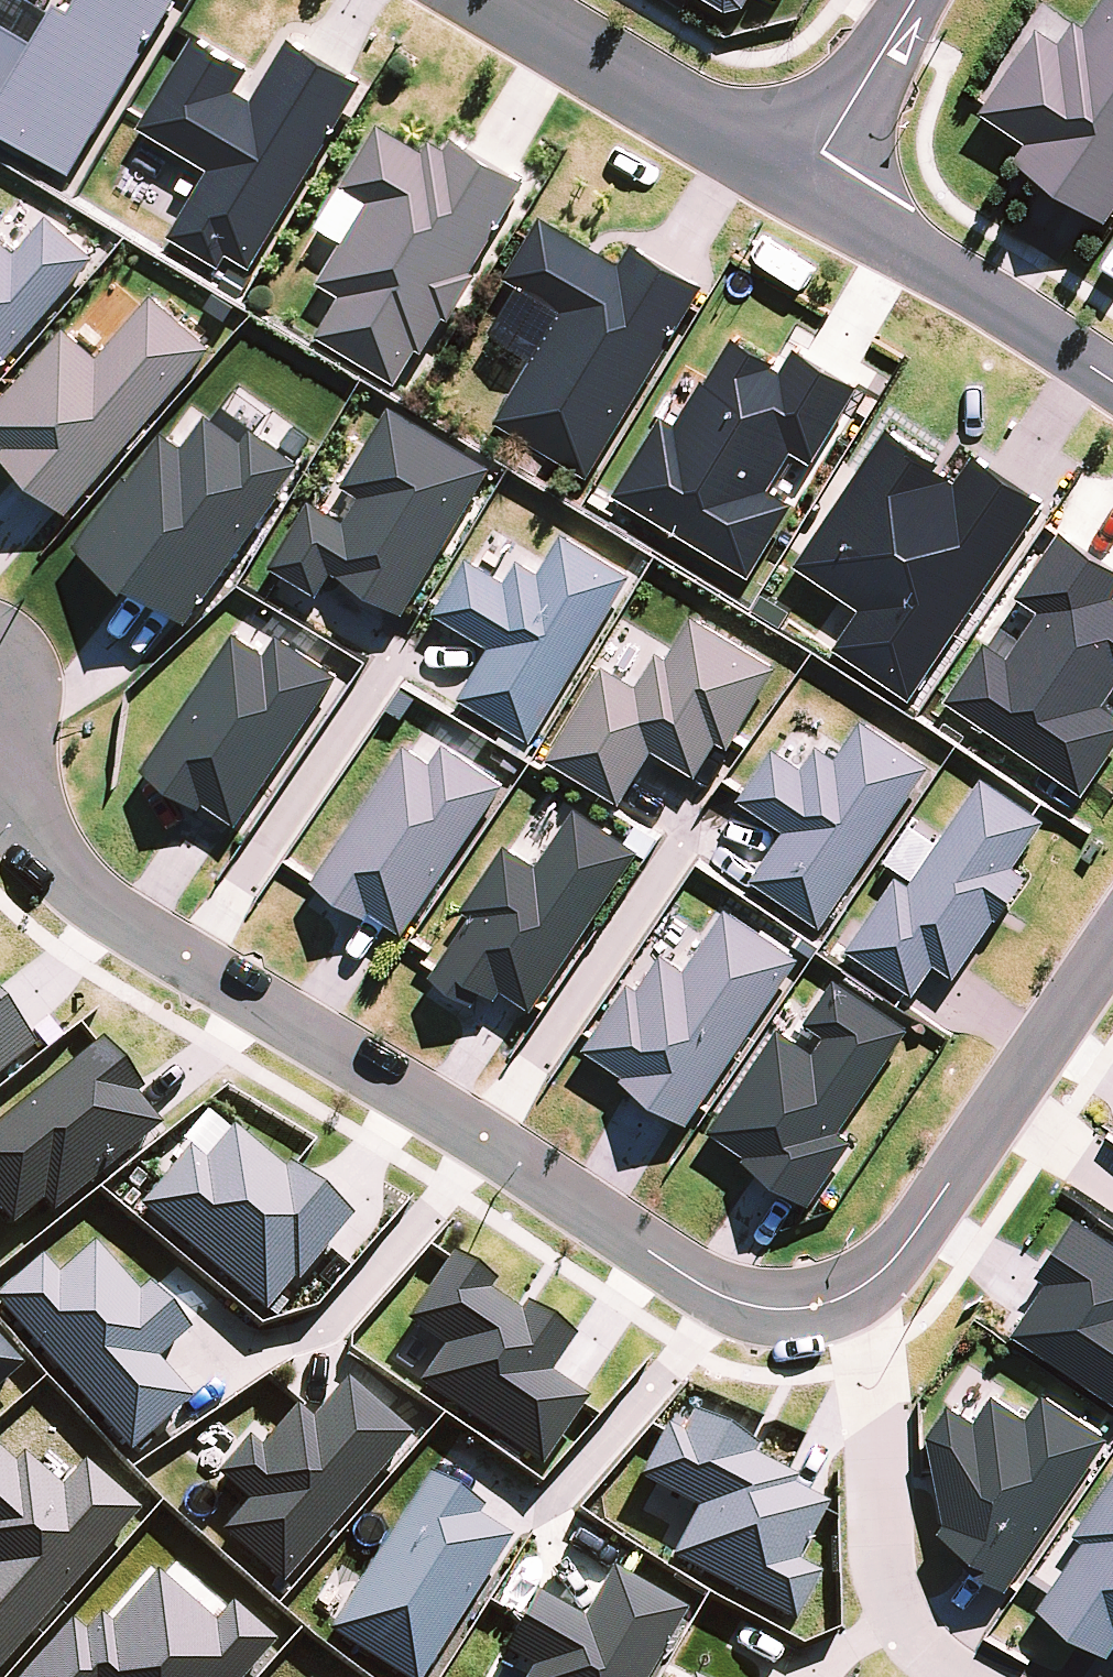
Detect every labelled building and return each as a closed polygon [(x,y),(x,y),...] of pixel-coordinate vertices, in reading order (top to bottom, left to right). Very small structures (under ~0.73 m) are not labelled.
[(55,15),(37,45),(0,23),(0,146),(22,159),(27,151),(73,178),(180,0),(82,0),(73,15),(60,7),(55,15)] [(55,15),(31,0),(0,0),(0,23),(37,45),(55,15)] [(729,15),(747,10),(753,0),(705,0),(729,15)] [(1112,215),(1112,0),(1104,0),(1085,29),(1075,23),(1060,46),(1038,31),(988,106),(982,115),(1027,145),(1014,164),(1106,226),(1112,215)] [(252,270),(366,85),(292,40),(253,103),(239,94),(253,72),(196,39),(142,129),(212,172),(171,239),(221,269),(229,256),(252,270)] [(474,273),(528,185),(454,140),(447,151),(431,142),(424,153),(380,126),(342,188),(369,204),(344,244),(320,284),(343,298),(319,338),(399,386),(419,353),(425,356),(446,321),(452,325),(481,277),(474,273)] [(369,204),(342,188),(318,228),(344,244),(369,204)] [(101,259),(52,219),(20,255),(0,238),(0,375),(101,259)] [(591,482),(707,289),(635,246),(623,265),(544,219),(530,241),(508,279),(564,313),(499,422),(591,482)] [(0,410),(0,438),(13,450),(4,460),(70,520),(218,349),(157,298),(102,358),(69,330),(0,410)] [(664,417),(618,495),(753,578),(798,505),(773,491),(796,454),(815,465),(864,388),(798,350),(784,373),(778,369),(781,365),(737,338),(680,425),(664,417)] [(169,419),(83,530),(193,611),(307,450),(258,416),(248,429),(212,402),(187,434),(169,419)] [(336,572),(406,614),(495,469),(395,408),(347,487),(363,497),(348,522),(313,500),(272,567),(321,597),(336,572)] [(913,690),(1045,484),(978,441),(959,470),(953,467),(956,463),(941,453),(944,450),(892,415),(797,553),(864,598),(838,637),(913,690)] [(947,688),(1083,783),(1112,740),(1112,698),(1103,692),(1112,678),(1112,553),(1062,519),(1016,583),(1040,599),(1008,646),(985,630),(947,688)] [(463,684),(536,730),(636,563),(566,522),(544,560),(522,547),(509,568),(471,546),(438,601),(493,634),(463,684)] [(640,674),(607,655),(552,747),(624,790),(656,738),(698,764),(720,730),(732,736),(781,655),(696,604),(671,647),(659,640),(640,674)] [(243,812),(345,663),(283,621),(269,641),(237,620),(145,754),(204,795),(209,788),(243,812)] [(744,786),(788,818),(755,867),(825,916),(934,753),(867,709),(841,747),(821,733),(807,755),(778,736),(746,782),(744,786)] [(408,921),(508,773),(447,731),(436,750),(411,733),(318,869),(372,905),(375,900),(408,921)] [(900,863),(849,936),(917,982),(937,953),(955,965),(996,905),(999,907),(1028,861),(1015,853),(1046,808),(983,765),(913,874),(900,863)] [(507,977),(535,995),(642,840),(580,797),(541,854),(509,833),(467,896),(477,902),(436,962),(477,992),(488,975),(501,985),(507,977)] [(692,1110),(804,947),(730,895),(688,957),(666,942),(642,976),(632,969),(588,1035),(628,1063),(626,1065),(692,1110)] [(820,1040),(782,1016),(712,1117),(750,1142),(748,1146),(814,1192),(858,1127),(844,1117),(913,1016),(838,966),(809,1009),(832,1023),(820,1040)] [(36,1039),(0,996),(0,1068),(36,1039)] [(101,1030),(0,1114),(0,1203),(12,1218),(41,1194),(53,1208),(161,1119),(147,1101),(155,1095),(101,1030)] [(180,1136),(189,1143),(139,1199),(262,1306),(290,1272),(296,1277),(353,1210),(286,1157),(281,1164),(231,1121),(228,1124),(206,1106),(180,1136)] [(1013,1319),(1112,1388),(1112,1227),(1076,1201),(1036,1260),(1047,1268),(1013,1319)] [(0,1287),(0,1303),(129,1446),(191,1391),(155,1354),(189,1325),(146,1280),(138,1288),(93,1238),(57,1270),(40,1251),(0,1287)] [(494,1275),(450,1247),(404,1313),(443,1340),(420,1376),(540,1461),(586,1393),(547,1367),(574,1331),(523,1296),(517,1305),(487,1285),(494,1275)] [(282,1578),(411,1431),(345,1373),(312,1411),(309,1415),(295,1400),(258,1443),(247,1432),(216,1468),(248,1497),(221,1525),(282,1578)] [(1009,1574),(1110,1423),(1044,1381),(1027,1406),(994,1382),(976,1409),(949,1390),(931,1419),(938,1464),(946,1509),(941,1516),(969,1533),(962,1544),(1009,1574)] [(667,1553),(790,1617),(816,1567),(793,1555),(819,1506),(823,1497),(789,1479),(792,1470),(786,1467),(748,1447),(752,1439),(687,1404),(675,1427),(661,1418),(635,1472),(692,1504),(667,1553)] [(1073,1521),(1076,1523),(1066,1537),(1074,1542),(1041,1593),(1110,1641),(1112,1637),(1112,1462),(1073,1521)] [(507,1530),(474,1510),(479,1501),(424,1467),(325,1627),(407,1676),(416,1676),(507,1530)] [(681,1605),(626,1573),(607,1562),(578,1614),(532,1588),(516,1614),(498,1646),(527,1662),(518,1676),(640,1676),(681,1605)]
